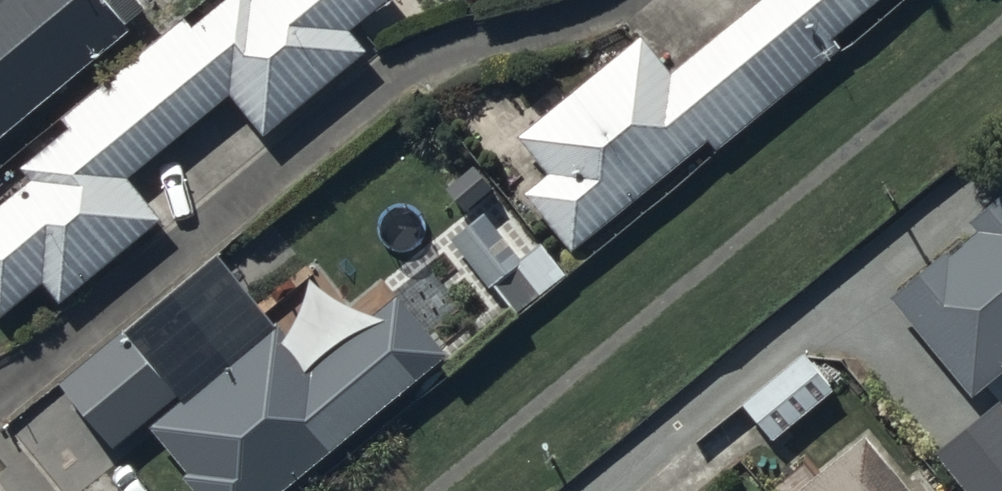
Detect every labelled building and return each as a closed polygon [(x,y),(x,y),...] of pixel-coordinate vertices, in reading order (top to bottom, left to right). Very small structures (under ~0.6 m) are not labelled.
[(228,94),(264,138),(370,51),(350,28),(385,0),(223,0),(192,25),(183,15),(61,115),(70,126),(20,167),(31,181),(0,206),(0,318),(43,283),(58,302),(161,218),(127,177),(228,94)] [(133,30),(127,23),(143,10),(135,0),(0,0),(0,137),(133,30)] [(673,74),(642,37),(517,141),(547,177),(524,196),(571,252),(708,139),(717,150),(842,47),(835,38),(881,0),(762,0),(673,74)] [(1001,369),(1001,193),(1000,190),(966,219),(973,228),(946,250),(944,248),(887,296),(934,351),(880,396),(899,418),(892,423),(950,490),(1001,490),(1001,474),(955,418),(975,401),(970,396),(1001,369)] [(487,214),(453,242),(488,287),(491,285),(516,315),(568,274),(541,241),(521,257),(487,214)] [(226,260),(68,385),(115,443),(273,318),(226,260)] [(196,490),(282,490),(447,354),(397,294),(315,362),(278,319),(150,425),(188,471),(183,475),(196,490)] [(800,351),(738,403),(769,439),(831,388),(800,351)] [(794,490),(910,490),(863,434),(794,490)]
